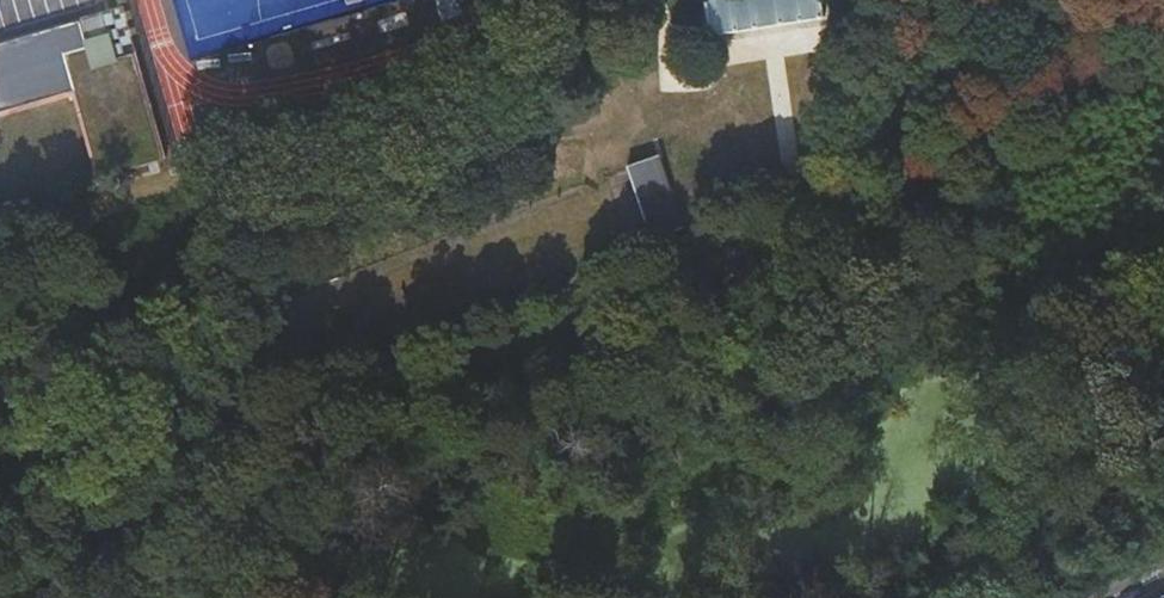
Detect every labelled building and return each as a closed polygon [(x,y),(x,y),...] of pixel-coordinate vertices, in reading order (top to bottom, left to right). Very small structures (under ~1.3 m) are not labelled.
[(842,0),(704,0),(709,33),(825,16),(823,6),(842,3),(842,0)] [(125,3),(55,23),(75,90),(98,173),(102,172),(67,51),(90,44),(88,39),(111,32),(118,55),(135,51),(166,154),(169,153),(125,3)] [(55,23),(0,40),(0,114),(75,90),(55,23)] [(90,44),(67,51),(102,172),(98,173),(99,176),(169,155),(169,153),(166,154),(135,51),(118,55),(111,32),(88,39),(90,44)] [(630,161),(648,221),(681,211),(662,151),(630,161)]
